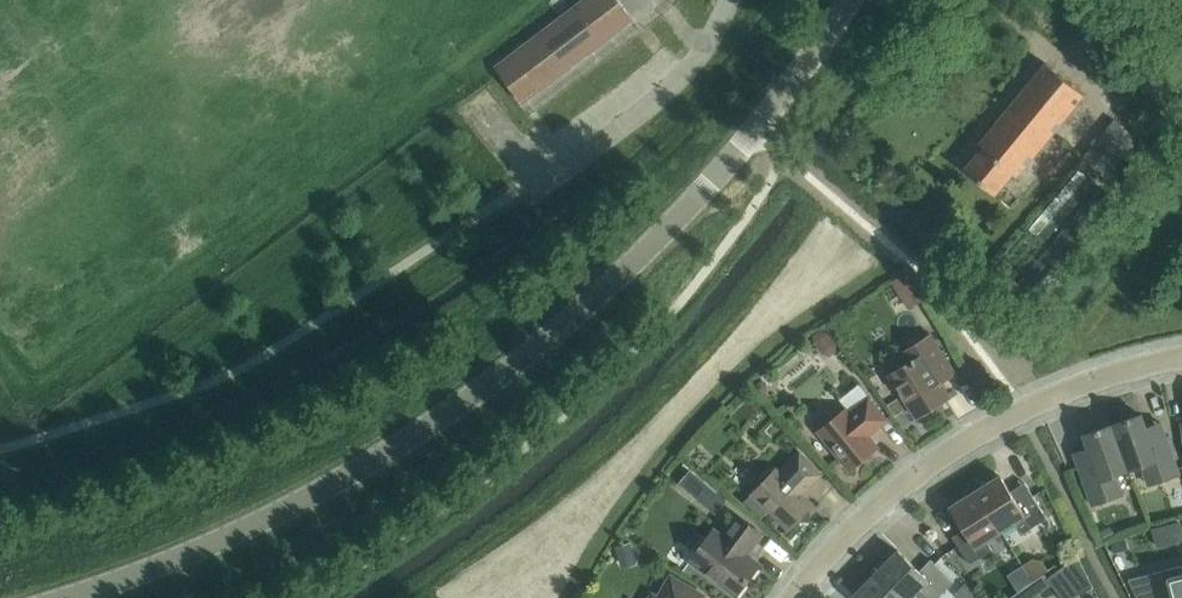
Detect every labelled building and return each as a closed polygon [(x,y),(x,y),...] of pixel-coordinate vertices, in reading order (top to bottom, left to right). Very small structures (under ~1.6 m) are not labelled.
[(527,99),(633,19),(618,0),(584,0),(573,9),(576,13),(503,68),(527,99)] [(1166,61),(1181,74),(1181,41),(1166,61)] [(1014,172),(1018,175),(1084,95),(1046,63),(979,144),(983,147),(964,169),(995,195),(1014,172)] [(1114,119),(1083,157),(1107,177),(1138,139),(1114,119)] [(1094,182),(1079,170),(985,281),(1021,311),(1114,199),(1099,186),(1018,283),(1013,279),(1094,182)] [(917,418),(950,397),(940,382),(955,373),(930,335),(904,351),(910,361),(890,374),(917,418)] [(822,423),(822,429),(818,431),(850,470),(878,447),(868,436),(887,420),(869,398),(850,413),(846,408),(835,417),(829,417),(822,423)] [(1141,414),(1113,424),(1129,470),(1142,465),(1145,473),(1149,484),(1163,479),(1179,473),(1165,435),(1161,422),(1146,427),(1141,414)] [(1089,448),(1074,453),(1078,466),(1092,504),(1108,499),(1123,493),(1119,483),(1116,474),(1129,470),(1113,424),(1084,435),(1089,448)] [(761,477),(762,484),(745,501),(761,516),(768,509),(789,529),(813,504),(802,494),(822,473),(800,452),(780,473),(776,469),(775,470),(768,470),(761,477)] [(1000,476),(976,491),(1000,531),(1015,522),(1022,534),(1047,518),(1028,489),(1014,498),(1000,476)] [(1181,503),(1181,481),(1170,482),(1171,504),(1181,503)] [(1000,531),(976,491),(951,507),(965,529),(953,536),(970,564),(992,550),(986,540),(1000,531)] [(721,535),(713,529),(690,560),(736,595),(760,565),(746,554),(762,533),(737,514),(721,535)] [(954,582),(931,559),(919,571),(898,550),(876,573),(902,597),(938,597),(954,582)] [(1079,557),(1048,580),(1063,597),(1079,597),(1082,596),(1095,590),(1079,557)] [(1181,566),(1129,579),(1137,597),(1181,597),(1181,570),(1181,566)] [(876,573),(854,596),(856,597),(902,597),(876,573)] [(703,596),(671,577),(659,597),(702,597),(703,596)]
